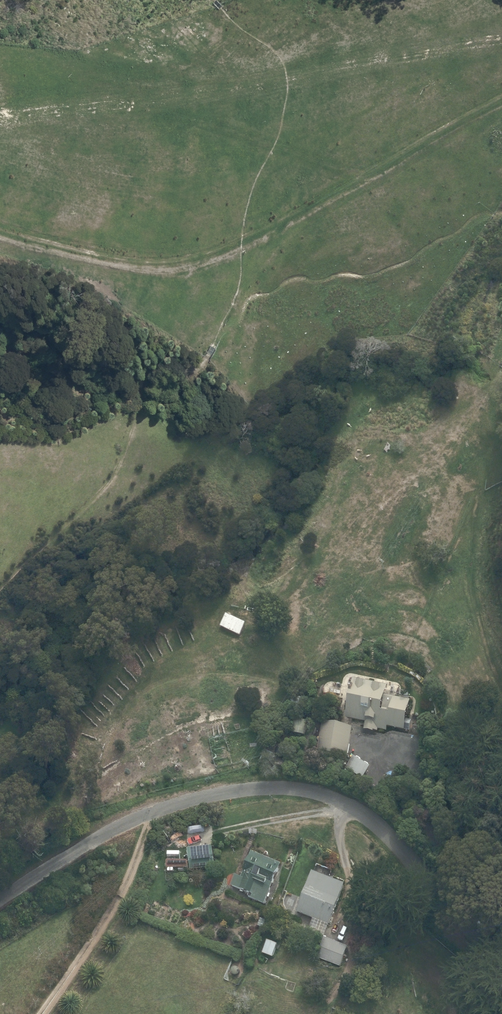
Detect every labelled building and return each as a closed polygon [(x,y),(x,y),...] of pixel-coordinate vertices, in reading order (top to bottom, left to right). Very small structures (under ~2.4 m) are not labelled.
[(240,635),(245,623),(227,616),(222,628),(240,635)] [(402,722),(407,680),(345,665),(342,678),(319,673),(314,707),(402,722)] [(322,724),(319,753),(349,756),(354,728),(322,724)] [(218,853),(213,815),(185,824),(187,856),(218,853)] [(278,855),(243,840),(228,877),(263,891),(278,855)] [(342,873),(305,860),(291,900),(328,914),(342,873)] [(324,938),(317,957),(340,966),(347,947),(324,938)] [(276,944),(266,942),(263,954),(274,956),(276,944)]
